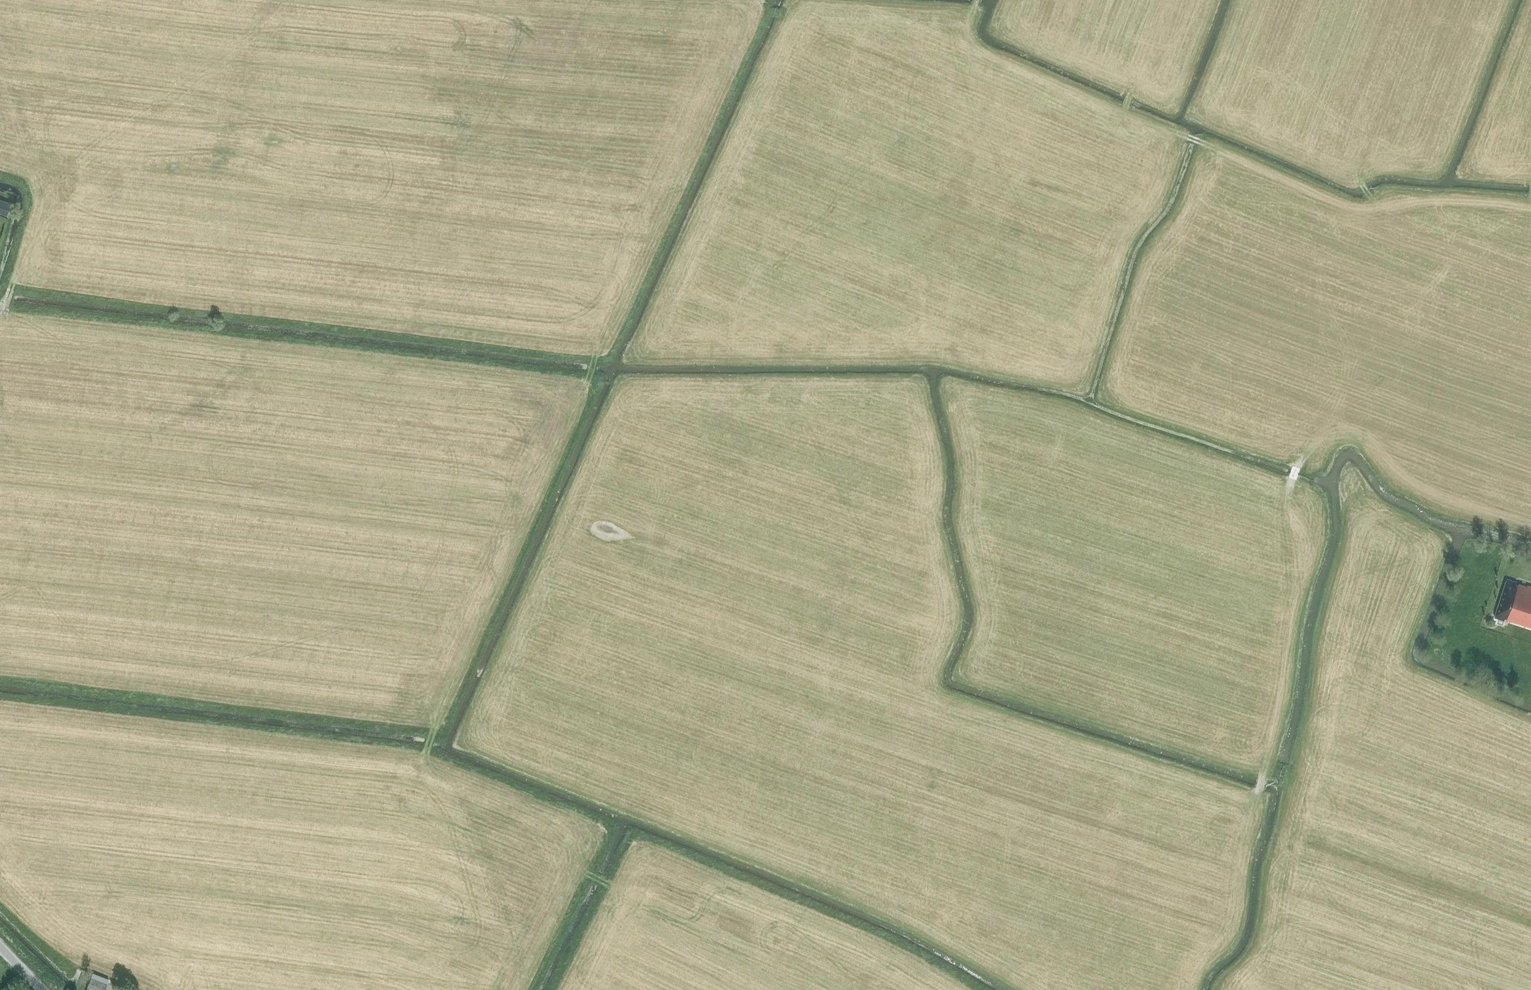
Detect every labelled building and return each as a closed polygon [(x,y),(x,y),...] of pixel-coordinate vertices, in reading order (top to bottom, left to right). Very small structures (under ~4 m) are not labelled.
[(0,199),(0,213),(6,215),(10,203),(0,199)] [(1507,578),(1494,617),(1504,620),(1505,618),(1507,618),(1507,621),(1530,629),(1530,586),(1507,578)] [(96,989),(105,989),(107,984),(92,978),(88,987),(96,989)]
